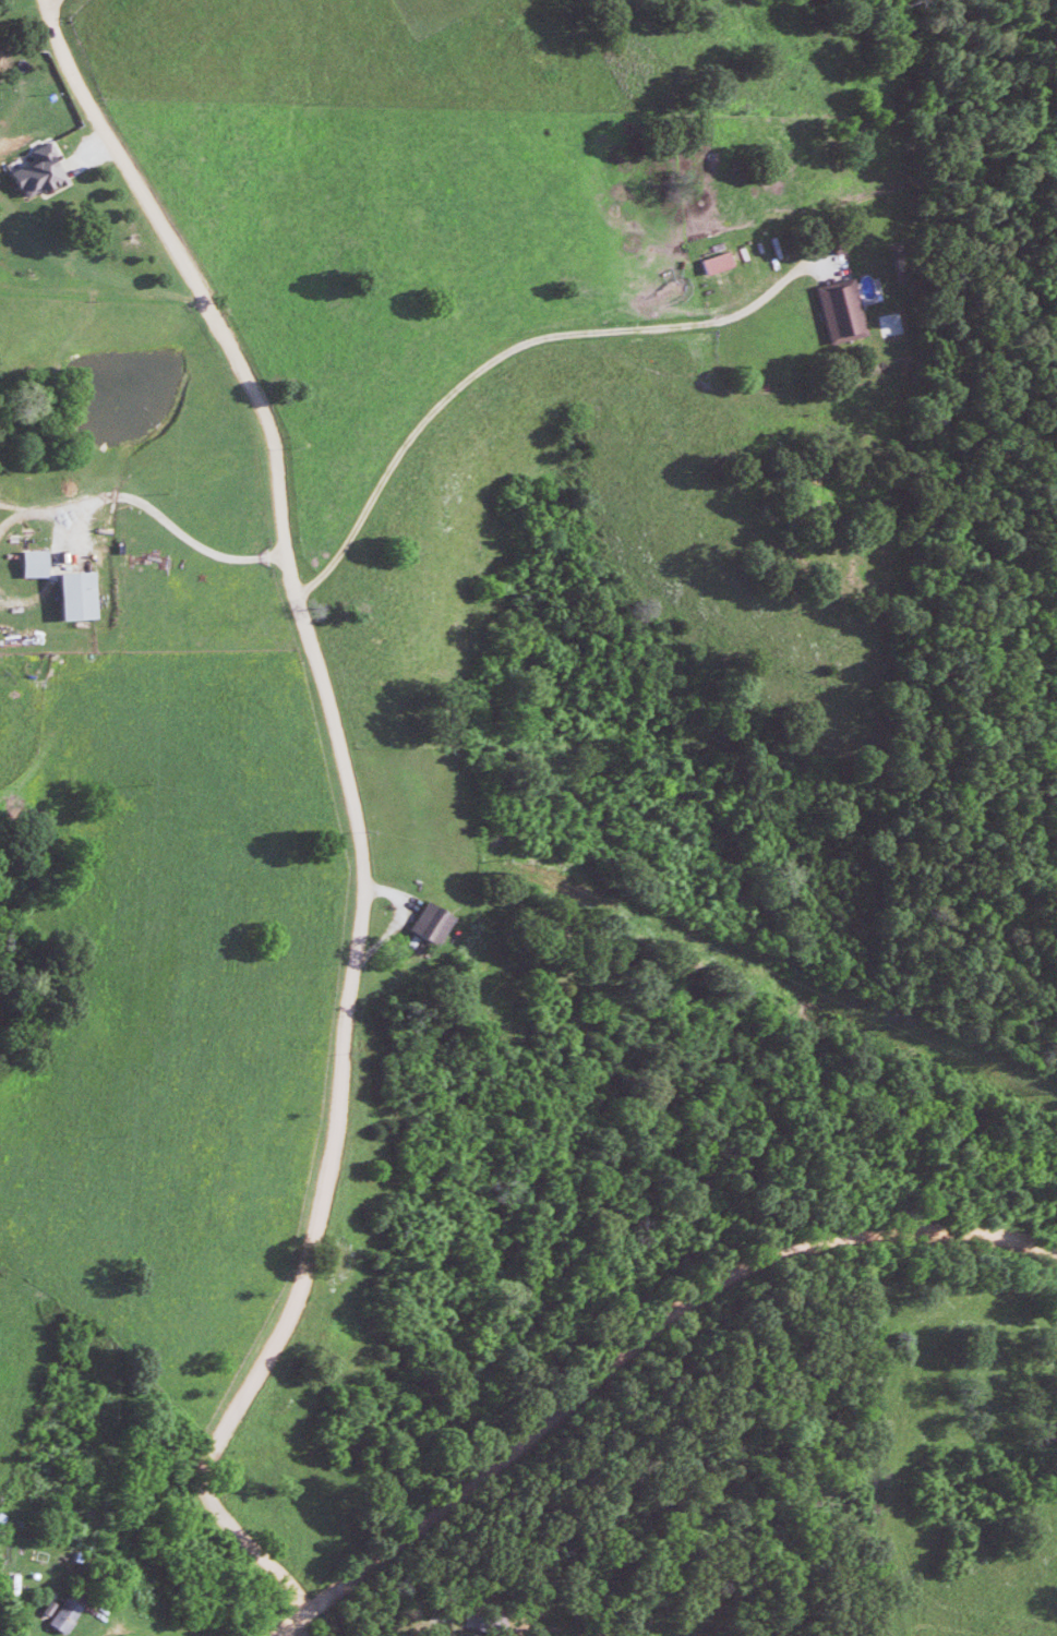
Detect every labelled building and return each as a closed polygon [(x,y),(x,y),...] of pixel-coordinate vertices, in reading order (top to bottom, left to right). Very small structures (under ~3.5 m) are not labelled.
[(13,200),(58,179),(40,142),(21,152),(25,160),(0,173),(13,200)] [(723,266),(718,252),(692,260),(697,275),(723,266)] [(858,335),(844,280),(808,288),(821,344),(858,335)] [(13,551),(13,577),(38,577),(39,551),(13,551)] [(47,574),(49,621),(85,619),(83,572),(47,574)] [(424,946),(443,917),(417,901),(399,929),(424,946)] [(74,1609),(58,1597),(38,1624),(55,1635),(74,1609)]
